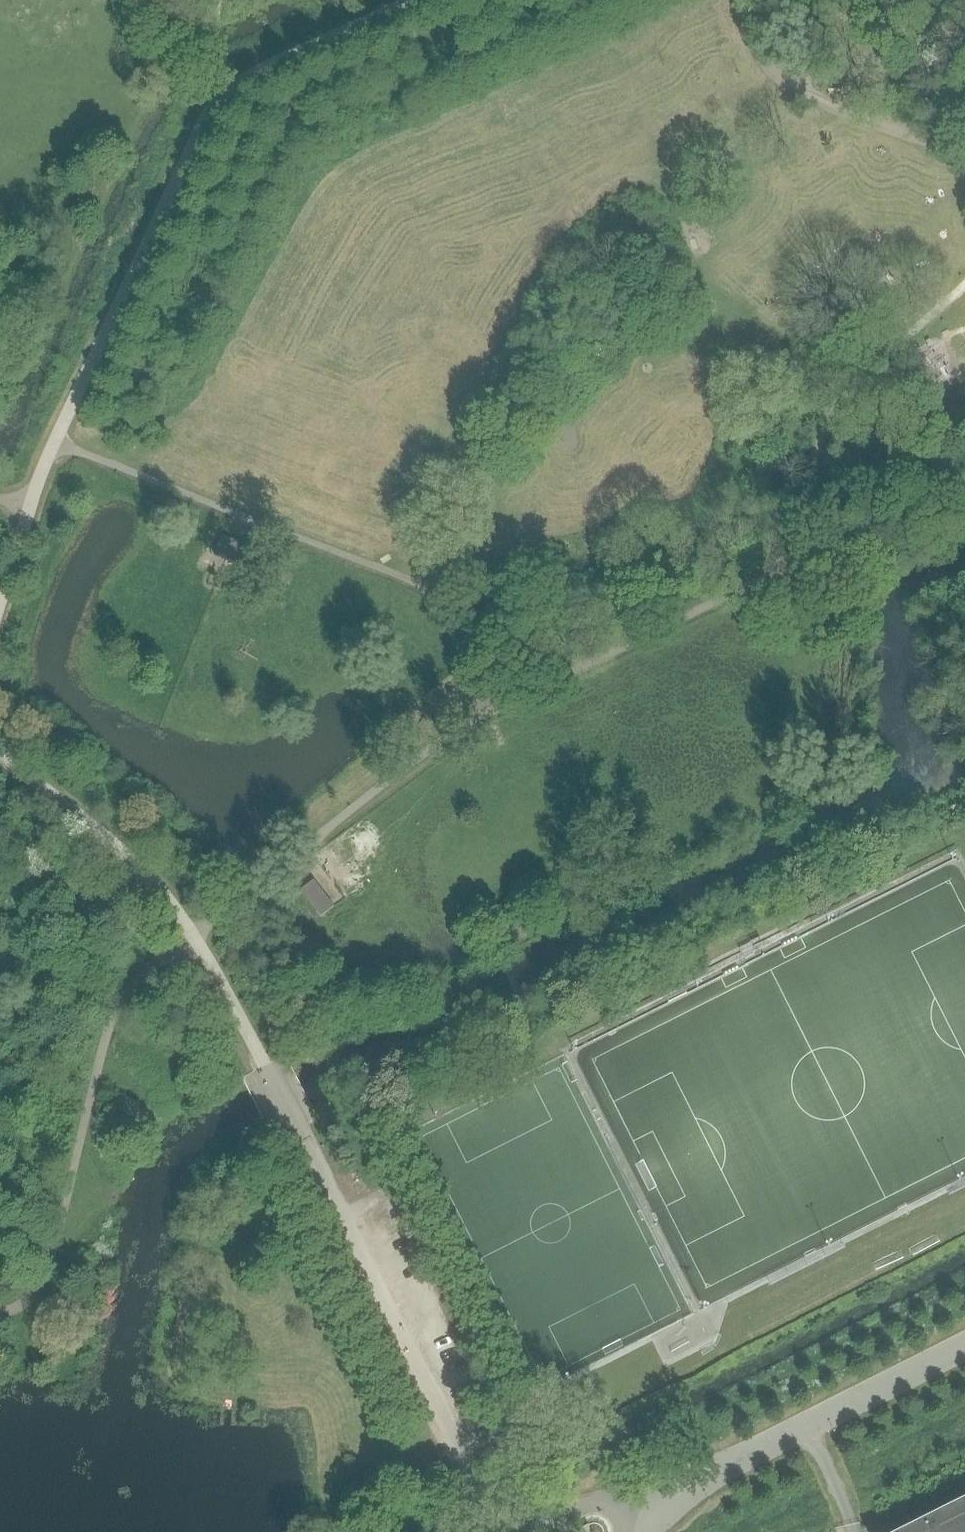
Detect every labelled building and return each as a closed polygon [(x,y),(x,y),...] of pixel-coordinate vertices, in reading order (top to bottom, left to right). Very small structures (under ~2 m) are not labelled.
[(322,916),(334,907),(315,880),(302,889),(322,916)] [(904,1531),(964,1531),(964,1501),(904,1531)] [(609,1531),(609,1530),(609,1529),(608,1528),(608,1527),(607,1526),(607,1525),(606,1524),(605,1523),(604,1522),(603,1522),(603,1521),(602,1521),(601,1520),(600,1520),(599,1519),(598,1519),(597,1519),(596,1519),(595,1519),(594,1519),(593,1519),(592,1519),(591,1519),(590,1519),(589,1520),(588,1520),(588,1521),(583,1523),(581,1519),(578,1518),(577,1519),(577,1521),(580,1521),(583,1527),(584,1527),(587,1531),(609,1531)]
